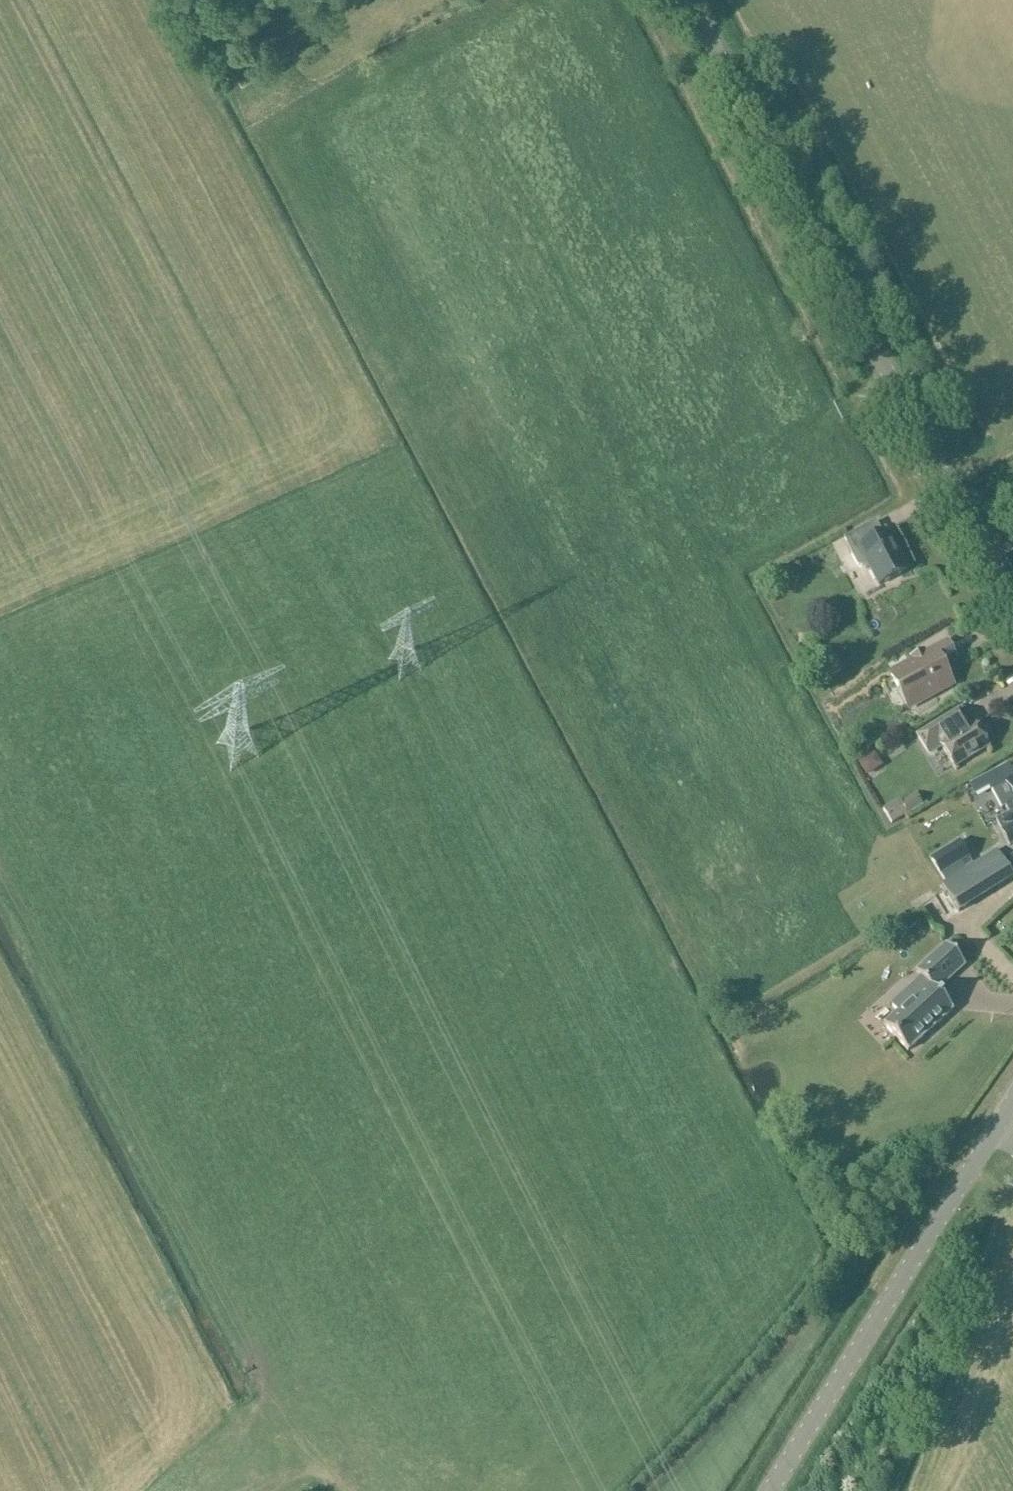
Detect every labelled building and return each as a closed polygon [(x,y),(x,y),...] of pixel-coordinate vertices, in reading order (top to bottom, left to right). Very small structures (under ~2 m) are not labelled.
[(878,587),(908,571),(887,531),(882,534),(876,522),(844,539),(859,567),(862,568),(866,565),(878,587)] [(905,681),(916,701),(950,683),(940,662),(952,656),(945,642),(924,654),(922,651),(912,657),(913,659),(890,672),(897,685),(905,681)] [(987,745),(974,723),(969,726),(958,708),(915,735),(929,757),(942,749),(953,767),(987,745)] [(1008,763),(969,785),(975,796),(991,788),(993,792),(992,792),(1002,810),(1005,808),(1009,814),(996,821),(1010,847),(1012,845),(1012,772),(1008,763)] [(973,861),(963,846),(936,863),(945,877),(973,861)] [(997,852),(942,886),(959,913),(1012,880),(1012,878),(997,852)] [(919,978),(914,983),(891,1004),(898,1011),(886,1023),(910,1049),(952,1010),(936,993),(966,966),(962,962),(944,943),(913,971),(919,978)]
